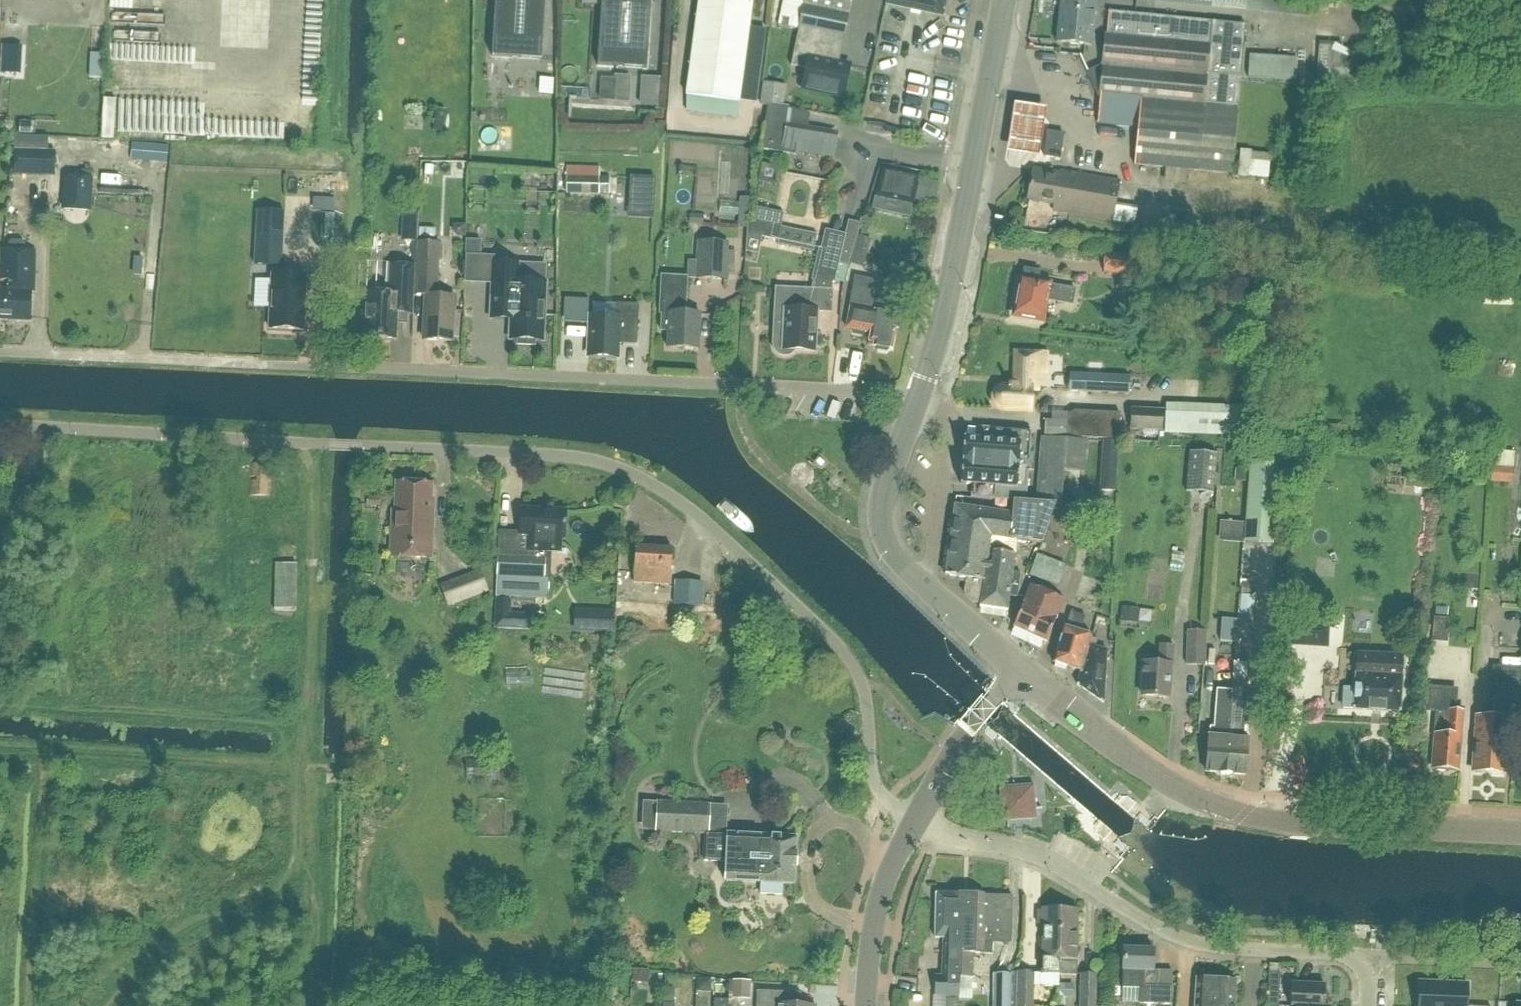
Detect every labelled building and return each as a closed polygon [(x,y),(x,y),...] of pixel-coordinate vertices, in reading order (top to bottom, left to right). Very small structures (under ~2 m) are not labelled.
[(117,18),(143,17),(143,0),(117,0),(117,18)] [(493,58),(541,61),(545,0),(497,0),(493,58)] [(594,67),(642,70),(647,0),(599,0),(594,67)] [(736,0),(733,0),(699,0),(686,97),(739,104),(752,2),(748,2),(748,0),(736,0)] [(798,31),(791,67),(806,70),(802,89),(844,98),(850,67),(834,63),(839,40),(843,41),(844,40),(852,0),(805,0),(798,31)] [(904,9),(942,17),(946,0),(889,0),(888,6),(904,9)] [(1095,0),(1060,0),(1056,43),(1091,47),(1095,0)] [(1147,2),(1213,9),(1214,0),(1147,0),(1147,2)] [(162,9),(162,20),(200,20),(200,9),(162,9)] [(1107,12),(1105,34),(1103,34),(1097,96),(1100,96),(1097,125),(1138,129),(1134,166),(1232,175),(1245,25),(1184,19),(1107,12)] [(1319,43),(1316,77),(1316,84),(1350,86),(1352,49),(1341,49),(1341,45),(1319,43)] [(247,87),(261,87),(262,56),(248,56),(247,87)] [(1299,78),(1300,57),(1250,56),(1250,77),(1299,78)] [(236,62),(188,57),(185,83),(232,89),(236,62)] [(937,102),(959,103),(961,84),(939,82),(937,102)] [(1031,98),(1017,96),(1006,162),(1020,164),(1041,167),(1043,158),(1047,133),(1049,101),(1031,98)] [(833,159),(837,133),(786,124),(789,108),(767,104),(759,150),(780,154),(781,150),(833,159)] [(515,146),(515,126),(503,127),(504,146),(515,146)] [(1060,161),(1064,135),(1047,133),(1043,158),(1060,161)] [(16,151),(16,175),(56,177),(56,152),(16,151)] [(1272,177),(1273,160),(1254,160),(1254,177),(1272,177)] [(911,207),(919,176),(882,167),(875,198),(911,207)] [(1112,222),(1119,183),(1059,173),(1059,176),(1032,171),(1027,202),(1055,206),(1054,212),(1112,222)] [(65,178),(64,203),(63,210),(89,212),(89,205),(91,180),(65,178)] [(566,194),(591,195),(599,195),(599,178),(566,178),(566,194)] [(629,202),(653,203),(655,179),(630,178),(629,202)] [(938,184),(920,179),(915,198),(914,202),(933,206),(938,184)] [(415,234),(417,234),(418,213),(402,212),(401,241),(414,242),(415,234)] [(745,235),(778,241),(780,228),(754,223),(754,227),(747,226),(745,235)] [(834,283),(844,241),(824,238),(814,280),(834,283)] [(9,251),(1,251),(1,276),(1,281),(9,281),(9,291),(5,290),(4,321),(31,322),(32,293),(35,293),(36,252),(24,251),(24,246),(22,243),(12,242),(9,245),(9,251)] [(726,281),(727,244),(698,243),(696,262),(706,263),(706,280),(726,281)] [(438,283),(440,247),(418,246),(416,282),(438,283)] [(1136,275),(1137,257),(1106,255),(1105,273),(1136,275)] [(493,264),(490,319),(492,319),(492,313),(507,314),(507,320),(510,320),(509,340),(517,341),(517,345),(534,346),(534,341),(543,342),(546,284),(517,283),(518,265),(493,264)] [(366,293),(365,309),(361,314),(365,321),(364,338),(396,340),(397,314),(413,315),(415,268),(390,266),(388,294),(366,293)] [(1023,282),(1022,287),(1019,289),(1018,294),(1020,297),(1017,317),(1021,318),(1023,321),(1028,322),(1032,320),(1043,321),(1047,301),(1074,306),(1076,291),(1039,285),(1040,274),(1025,271),(1023,282)] [(4,321),(5,290),(9,291),(9,281),(1,281),(1,276),(0,275),(0,321),(4,321)] [(698,351),(700,316),(685,315),(687,279),(661,278),(659,315),(662,315),(661,332),(668,333),(667,349),(698,351)] [(897,316),(884,313),(889,285),(854,279),(845,329),(851,330),(852,335),(861,336),(864,332),(870,333),(868,346),(875,347),(876,351),(886,353),(889,350),(891,350),(895,331),(898,329),(900,320),(897,318),(897,316)] [(270,281),(267,334),(302,336),(304,282),(270,281)] [(832,292),(776,289),(773,344),(774,349),(776,353),(779,355),(783,357),(788,357),(792,355),(795,351),(815,352),(817,312),(831,313),(832,292)] [(456,329),(453,327),(455,298),(426,296),(423,341),(452,343),(453,338),(456,336),(456,329)] [(590,316),(588,358),(616,359),(617,345),(637,346),(638,306),(616,305),(616,317),(590,316)] [(1048,355),(1018,355),(1015,355),(1014,372),(1015,372),(1014,387),(1011,387),(1011,386),(1008,386),(1008,389),(1003,389),(1001,390),(998,391),(996,394),(995,396),(994,399),(994,402),(995,405),(996,407),(998,409),(1001,410),(1004,411),(1034,412),(1035,391),(1040,391),(1040,374),(1048,374),(1048,355)] [(1129,377),(1070,374),(1069,392),(1128,395),(1129,377)] [(1162,432),(1162,430),(1187,432),(1188,413),(1131,410),(1130,430),(1162,432)] [(1119,441),(1120,415),(1068,412),(1067,424),(1045,422),(1044,436),(1063,437),(1063,438),(1119,441)] [(1201,430),(1201,414),(1189,414),(1189,430),(1201,430)] [(963,439),(962,462),(1028,467),(1031,432),(997,429),(996,442),(963,439)] [(1008,608),(1009,597),(1017,598),(1020,574),(1012,573),(1017,541),(1041,544),(1056,505),(1062,505),(1064,472),(1085,473),(1087,441),(1041,439),(1036,504),(1026,503),(1013,502),(1012,514),(954,506),(945,576),(966,580),(964,595),(972,603),(980,604),(980,607),(1008,611),(1008,608)] [(1115,493),(1119,443),(1103,442),(1099,492),(1115,493)] [(1186,452),(1186,492),(1213,492),(1213,452),(1186,452)] [(821,470),(826,466),(818,458),(814,463),(821,470)] [(992,500),(1013,502),(1026,503),(1028,467),(962,462),(960,485),(993,487),(992,500)] [(1249,463),(1244,541),(1273,543),(1279,465),(1249,463)] [(271,465),(251,465),(250,496),(270,497),(271,465)] [(1406,467),(1404,487),(1436,490),(1438,470),(1406,467)] [(1492,468),(1491,483),(1512,485),(1513,470),(1492,468)] [(393,512),(391,557),(431,559),(434,500),(431,500),(432,485),(397,484),(396,512),(393,512)] [(379,507),(380,499),(367,498),(367,506),(379,507)] [(521,509),(519,545),(518,557),(497,557),(496,577),(550,579),(551,553),(561,554),(561,539),(564,539),(566,512),(521,509)] [(670,586),(672,549),(635,548),(634,584),(670,586)] [(1030,571),(1060,581),(1067,562),(1037,551),(1030,571)] [(295,613),(296,565),(275,564),(275,613),(295,613)] [(447,610),(488,595),(481,572),(440,588),(447,610)] [(1022,605),(1013,628),(1046,643),(1064,601),(1055,597),(1058,590),(1028,577),(1018,603),(1022,605)] [(502,626),(511,626),(512,596),(549,598),(549,580),(496,578),(496,596),(503,596),(502,626)] [(700,583),(676,582),(675,606),(699,607),(700,583)] [(1256,612),(1257,593),(1244,593),(1244,612),(1256,612)] [(1053,663),(1081,672),(1089,644),(1092,636),(1092,635),(1084,633),(1084,631),(1082,630),(1086,617),(1070,613),(1065,629),(1063,628),(1053,663)] [(589,620),(596,632),(607,626),(600,614),(589,620)] [(1327,647),(1328,624),(1292,622),(1291,645),(1327,647)] [(1214,640),(1235,640),(1235,629),(1215,628),(1214,640)] [(1188,631),(1187,665),(1205,666),(1206,632),(1188,631)] [(1089,644),(1081,672),(1077,686),(1103,704),(1106,650),(1089,644)] [(1172,667),(1174,646),(1160,645),(1159,665),(1144,663),(1142,697),(1168,699),(1171,667),(1172,667)] [(1400,714),(1405,650),(1358,646),(1355,689),(1345,688),(1343,709),(1354,710),(1354,711),(1400,714)] [(1520,683),(1497,681),(1495,706),(1486,705),(1483,708),(1482,718),(1478,717),(1473,772),(1476,773),(1476,775),(1485,776),(1485,773),(1504,775),(1505,758),(1508,759),(1511,721),(1518,722),(1520,683)] [(1430,689),(1428,711),(1438,712),(1433,769),(1457,771),(1460,737),(1461,738),(1464,713),(1453,712),(1454,691),(1430,689)] [(1232,692),(1228,739),(1226,775),(1245,776),(1248,740),(1243,740),(1244,725),(1247,724),(1248,715),(1245,713),(1246,693),(1232,692)] [(1206,773),(1226,775),(1228,739),(1209,737),(1206,773)] [(466,781),(488,781),(498,781),(499,761),(467,760),(466,781)] [(1013,789),(1002,790),(1004,820),(1034,818),(1034,810),(1036,809),(1034,785),(1013,787),(1013,789)] [(797,838),(726,835),(728,807),(710,806),(710,805),(657,802),(656,832),(705,835),(704,861),(725,862),(724,880),(760,882),(760,893),(782,894),(782,883),(794,884),(797,838)] [(960,895),(936,895),(935,939),(944,939),(943,977),(937,977),(936,997),(945,997),(945,1005),(957,1005),(957,997),(960,997),(961,979),(960,979),(960,895)] [(974,955),(984,955),(984,944),(1011,945),(1012,897),(985,897),(985,896),(960,895),(960,979),(961,979),(973,979),(974,955)] [(1042,911),(1042,913),(1037,913),(1037,925),(1042,925),(1041,960),(1041,974),(1058,975),(1059,975),(1059,960),(1061,960),(1061,942),(1057,942),(1058,911),(1042,911)] [(1075,975),(1076,961),(1077,961),(1078,912),(1058,911),(1057,942),(1061,942),(1061,960),(1059,960),(1059,975),(1075,975)] [(1153,950),(1136,950),(1133,947),(1127,947),(1124,950),(1123,950),(1122,989),(1139,990),(1138,1005),(1171,1005),(1172,972),(1152,971),(1153,950)] [(1034,974),(1018,973),(1017,1005),(1033,1005),(1034,974)] [(1010,974),(994,974),(993,1005),(1010,1005),(1010,974)] [(1096,975),(1080,975),(1080,1005),(1096,1005),(1096,975)] [(1216,981),(1196,979),(1195,1005),(1215,1005),(1216,981)] [(1236,982),(1216,981),(1215,1005),(1235,1005),(1236,982)] [(734,982),(733,1000),(750,1001),(751,983),(734,982)] [(1325,985),(1291,983),(1291,1005),(1324,1005),(1325,985)] [(1419,983),(1418,1005),(1465,1005),(1467,985),(1419,983)] [(672,1003),(673,990),(665,990),(664,1002),(672,1003)] [(791,994),(798,994),(798,995),(800,996),(800,994),(756,992),(756,1005),(790,1005),(791,994)] [(1279,994),(1267,993),(1267,1005),(1276,1005),(1278,1005),(1279,994)]
